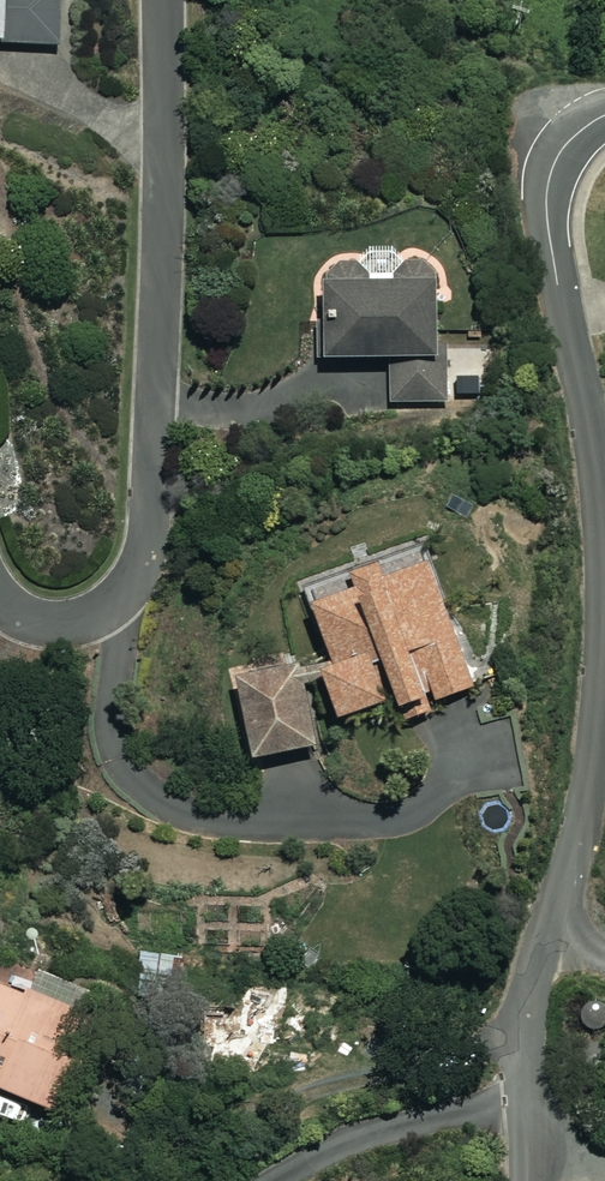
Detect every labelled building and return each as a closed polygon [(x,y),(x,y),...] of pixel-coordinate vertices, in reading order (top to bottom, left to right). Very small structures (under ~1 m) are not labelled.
[(1,87),(3,46),(67,49),(69,0),(0,0),(0,87),(1,87)] [(444,286),(330,288),(332,364),(392,362),(393,406),(446,404),(444,286)] [(347,723),(405,704),(412,726),(437,718),(433,707),(478,692),(438,565),(412,573),(408,562),(361,577),(366,593),(320,607),(336,657),(242,687),(266,764),(325,745),(307,687),(333,679),(347,723)] [(11,1092),(75,1121),(127,1006),(42,967),(31,991),(0,977),(0,1117),(11,1092)]
